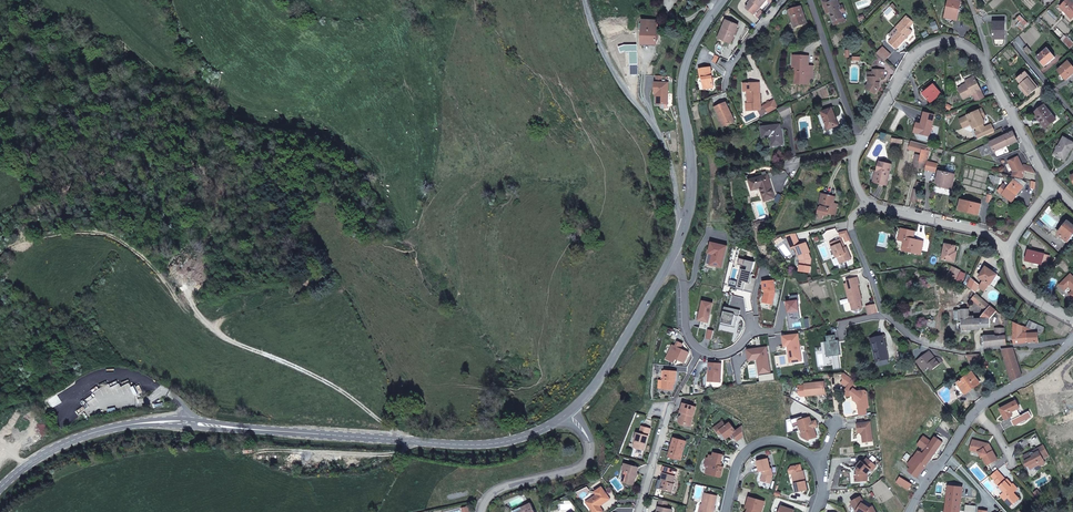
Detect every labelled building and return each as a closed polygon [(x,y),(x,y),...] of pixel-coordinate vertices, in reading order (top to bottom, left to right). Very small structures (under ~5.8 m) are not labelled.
[(767,0),(752,0),(749,3),(750,4),(746,8),(747,9),(754,15),(767,0)] [(843,6),(840,7),(837,0),(829,3),(827,3),(830,13),(833,21),(843,17),(842,13),(845,12),(843,6)] [(961,2),(953,0),(950,0),(946,15),(952,17),(952,19),(957,20),(961,2)] [(1072,0),(1068,0),(1060,7),(1071,19),(1072,17),(1072,1),(1072,0)] [(807,23),(801,7),(789,11),(792,21),(794,21),(796,27),(807,23)] [(909,28),(912,24),(911,24),(913,22),(907,16),(896,28),(900,31),(889,42),(896,49),(912,32),(909,28)] [(1028,24),(1020,16),(1019,17),(1017,18),(1025,26),(1028,24)] [(656,40),(657,21),(644,20),(643,43),(656,43),(656,42),(657,42),(657,40),(656,40)] [(731,44),(738,25),(726,20),(722,31),(724,33),(721,40),(731,44)] [(1005,39),(1005,22),(994,22),(994,39),(1005,39)] [(1072,45),(1072,43),(1067,36),(1062,41),(1069,48),(1072,45)] [(891,55),(883,47),(877,54),(885,61),(891,55)] [(1050,61),(1055,58),(1047,49),(1037,58),(1044,66),(1048,63),(1048,64),(1051,62),(1050,61)] [(812,79),(813,66),(808,66),(809,61),(805,60),(806,56),(793,56),(793,63),(796,62),(796,67),(795,84),(809,84),(809,79),(812,79)] [(1072,74),(1072,67),(1068,61),(1058,71),(1066,80),(1072,74)] [(714,88),(711,67),(699,69),(701,78),(703,78),(704,89),(714,88)] [(879,81),(879,78),(884,78),(884,70),(873,70),(874,73),(868,73),(868,78),(869,78),(869,84),(866,89),(875,94),(879,87),(879,83),(878,83),(878,82),(878,81),(879,81)] [(1030,94),(1038,88),(1026,72),(1017,79),(1022,84),(1030,94)] [(981,91),(974,77),(965,81),(967,84),(962,87),(958,89),(963,99),(973,95),(976,102),(985,98),(981,91)] [(656,83),(655,83),(655,88),(655,92),(658,92),(657,104),(668,104),(669,83),(662,83),(656,83)] [(761,107),(760,83),(743,84),(744,92),(748,91),(749,104),(746,104),(747,111),(758,110),(761,110),(761,107)] [(1030,94),(1022,84),(1020,86),(1028,96),(1030,94)] [(930,102),(941,93),(934,86),(924,95),(927,98),(930,102)] [(655,92),(655,88),(654,88),(654,94),(656,94),(656,106),(662,106),(662,108),(663,109),(667,109),(668,108),(668,104),(657,104),(658,92),(655,92)] [(778,108),(774,100),(761,107),(761,110),(758,110),(762,117),(778,108)] [(732,116),(726,102),(715,108),(720,117),(720,118),(722,117),(726,126),(735,122),(732,116)] [(792,112),(791,103),(779,109),(783,117),(792,112)] [(1056,120),(1044,105),(1039,109),(1040,111),(1035,115),(1046,129),(1056,120)] [(837,126),(835,119),(836,119),(832,108),(821,112),(828,129),(837,126)] [(984,128),(983,124),(985,123),(983,118),(981,119),(980,116),(984,114),(982,109),(972,114),(971,113),(967,115),(968,116),(964,117),(968,125),(972,124),(974,129),(976,128),(978,131),(976,132),(979,139),(986,135),(995,131),(991,125),(984,128)] [(929,136),(935,115),(924,113),(919,134),(929,136)] [(968,125),(964,117),(960,119),(964,128),(968,125)] [(783,145),(781,129),(774,130),(774,126),(762,127),(763,138),(771,137),(772,146),(783,145)] [(994,152),(1018,141),(1013,132),(990,143),(994,152)] [(1072,146),(1072,143),(1064,138),(1059,146),(1061,147),(1056,155),(1065,160),(1072,146)] [(928,154),(930,146),(912,141),(909,149),(922,153),(928,154)] [(994,152),(990,143),(978,148),(983,157),(994,152)] [(926,162),(928,154),(922,153),(921,155),(920,161),(926,163),(926,162)] [(1024,165),(1023,168),(1018,157),(1008,161),(1014,172),(1013,176),(1023,179),(1025,171),(1036,174),(1036,173),(1032,167),(1031,167),(1024,165)] [(925,169),(926,163),(920,161),(915,160),(913,167),(925,169)] [(887,186),(891,165),(879,162),(877,172),(878,172),(875,183),(887,186)] [(937,164),(926,162),(926,163),(925,169),(925,170),(935,172),(937,164)] [(954,175),(955,169),(954,168),(948,166),(946,168),(945,173),(954,175)] [(952,189),(955,175),(954,175),(945,173),(939,172),(937,183),(941,184),(946,185),(946,188),(952,189)] [(774,198),(769,179),(762,181),(761,177),(749,180),(752,190),(760,188),(764,201),(774,198)] [(1023,187),(1026,183),(1021,180),(1015,178),(1014,180),(1023,187)] [(1012,202),(1023,187),(1014,180),(1008,188),(1003,195),(1012,202)] [(1003,195),(1008,188),(1004,184),(998,191),(1003,195)] [(835,215),(837,206),(833,205),(835,197),(824,195),(821,208),(820,208),(817,218),(823,219),(824,215),(827,216),(828,213),(835,215)] [(979,215),(981,204),(961,200),(959,210),(979,215)] [(764,227),(764,220),(754,223),(756,229),(764,227)] [(1072,236),(1072,226),(1068,222),(1058,234),(1068,242),(1072,236)] [(921,254),(923,242),(913,239),(912,239),(914,231),(902,229),(900,241),(904,242),(902,250),(921,254)] [(851,240),(847,230),(839,232),(841,237),(844,236),(846,242),(851,240)] [(797,238),(795,233),(786,236),(789,242),(797,238)] [(851,259),(848,252),(845,254),(843,249),(845,248),(841,239),(830,243),(836,258),(838,257),(840,264),(851,259)] [(800,245),(798,241),(790,244),(792,249),(796,248),(795,247),(800,245)] [(721,245),(711,243),(709,253),(708,253),(705,268),(715,270),(716,266),(721,268),(725,250),(720,249),(721,245)] [(800,265),(800,272),(810,273),(811,267),(810,266),(811,259),(809,253),(810,252),(806,243),(800,245),(795,247),(796,248),(801,260),(800,265)] [(955,262),(957,252),(955,252),(956,246),(946,244),(942,259),(955,262)] [(1062,254),(1066,248),(1062,244),(1057,250),(1062,254)] [(1042,265),(1045,254),(1037,252),(1033,251),(1028,250),(1025,261),(1042,265)] [(955,282),(960,271),(952,267),(946,279),(955,282)] [(990,285),(997,274),(986,267),(979,277),(984,280),(990,285)] [(1059,285),(1065,291),(1069,287),(1072,291),(1068,295),(1072,299),(1072,276),(1071,274),(1059,285)] [(861,297),(858,285),(859,285),(857,277),(847,280),(847,283),(845,284),(850,302),(851,302),(853,310),(862,307),(860,298),(861,297)] [(774,280),(762,282),(763,290),(764,290),(766,290),(766,293),(765,293),(762,303),(772,305),(775,294),(774,291),(775,291),(774,280)] [(985,291),(990,285),(984,280),(979,287),(985,291)] [(990,306),(976,294),(973,297),(972,299),(986,311),(990,306)] [(878,312),(876,304),(866,306),(868,315),(878,312)] [(990,319),(997,311),(990,306),(986,311),(981,317),(981,319),(990,319)] [(740,311),(725,307),(721,324),(730,327),(733,325),(735,326),(737,320),(734,319),(735,316),(738,316),(739,316),(740,311)] [(969,317),(969,310),(968,310),(962,310),(962,320),(974,319),(974,316),(969,317)] [(990,327),(990,319),(981,319),(974,319),(962,320),(963,330),(973,329),(982,329),(982,327),(990,327)] [(1041,335),(1044,327),(1030,321),(1027,328),(1038,333),(1041,335)] [(1028,342),(1028,333),(1021,334),(1022,326),(1014,322),(1014,335),(1013,335),(1014,344),(1028,342)] [(1038,333),(1027,328),(1022,326),(1021,334),(1028,333),(1038,333)] [(1005,336),(1005,328),(996,328),(996,335),(996,337),(1005,336)] [(1038,333),(1028,333),(1028,342),(1039,342),(1038,333)] [(798,335),(783,337),(784,347),(788,346),(789,346),(789,349),(788,350),(789,358),(793,357),(794,362),(801,361),(798,335)] [(1006,345),(1006,336),(1005,336),(996,337),(996,335),(985,336),(985,344),(985,347),(996,346),(1006,345)] [(888,359),(883,336),(872,338),(875,351),(874,351),(876,362),(878,361),(887,359),(888,359)] [(672,346),(666,359),(674,363),(676,359),(684,363),(689,353),(680,349),(683,344),(678,342),(675,346),(675,348),(672,346)] [(757,349),(747,350),(749,361),(757,360),(758,367),(762,367),(763,373),(770,372),(766,348),(760,348),(761,353),(758,353),(757,349)] [(1022,376),(1013,348),(1002,349),(1012,382),(1022,376)] [(943,361),(940,358),(937,358),(935,359),(929,352),(917,361),(920,364),(922,363),(925,367),(929,367),(930,366),(933,369),(943,361)] [(981,359),(980,354),(967,355),(972,366),(981,359)] [(721,364),(709,363),(708,382),(720,382),(721,364)] [(677,372),(665,371),(664,380),(663,380),(662,389),(673,390),(674,381),(676,381),(677,372)] [(869,408),(867,392),(865,391),(858,391),(854,389),(858,383),(844,373),(843,373),(843,381),(842,383),(848,387),(846,390),(852,392),(852,395),(855,398),(854,400),(858,403),(859,409),(866,408),(869,408)] [(975,386),(974,383),(977,381),(972,373),(958,383),(959,384),(965,392),(966,393),(975,386)] [(825,392),(824,382),(805,384),(805,385),(799,386),(800,395),(801,396),(806,395),(806,396),(816,395),(816,393),(825,392)] [(965,392),(959,384),(955,387),(961,395),(965,392)] [(1027,419),(1032,416),(1031,415),(1029,411),(1028,411),(1027,411),(1027,412),(1026,412),(1025,412),(1025,413),(1024,413),(1023,414),(1023,415),(1020,416),(1017,409),(1020,408),(1018,404),(1015,406),(1013,402),(1000,409),(1005,419),(1010,417),(1013,424),(1014,424),(1015,425),(1016,425),(1017,425),(1018,425),(1019,425),(1019,424),(1020,424),(1021,424),(1022,424),(1023,423),(1024,423),(1025,422),(1026,422),(1026,421),(1027,421),(1027,420),(1028,420),(1027,419)] [(690,425),(696,407),(683,403),(681,412),(682,412),(683,413),(683,415),(681,416),(680,417),(679,421),(680,424),(684,425),(686,424),(690,425)] [(811,422),(810,417),(798,421),(801,430),(802,431),(803,431),(804,434),(802,437),(809,441),(810,439),(817,437),(814,427),(817,426),(816,420),(811,422)] [(744,436),(743,426),(736,431),(730,423),(726,426),(723,421),(715,428),(720,434),(722,432),(727,438),(732,434),(737,441),(744,436)] [(873,441),(871,422),(857,423),(859,433),(862,433),(863,442),(873,441)] [(644,450),(648,436),(651,429),(642,426),(640,434),(638,433),(634,447),(644,450)] [(926,466),(943,442),(935,437),(931,442),(926,450),(923,454),(919,451),(914,457),(917,459),(926,466)] [(926,450),(931,442),(924,437),(918,445),(926,450)] [(682,456),(686,441),(674,438),(670,452),(682,456)] [(998,459),(990,445),(985,444),(986,443),(973,440),(972,445),(973,447),(973,451),(978,452),(980,451),(983,457),(988,465),(998,459)] [(1049,456),(1044,445),(1029,453),(1030,455),(1030,454),(1030,453),(1031,453),(1031,452),(1032,452),(1033,452),(1033,453),(1038,450),(1043,459),(1049,456)] [(1043,459),(1038,450),(1033,453),(1033,452),(1032,452),(1031,452),(1031,453),(1030,453),(1030,454),(1030,455),(1029,453),(1023,456),(1026,461),(1024,461),(1029,471),(1035,469),(1034,467),(1039,464),(1040,466),(1045,463),(1043,459)] [(721,477),(723,467),(720,466),(723,455),(714,453),(713,456),(710,455),(709,458),(709,459),(710,461),(705,466),(708,468),(706,474),(721,477)] [(912,467),(917,459),(914,457),(908,464),(912,467)] [(867,474),(871,469),(872,471),(876,466),(867,458),(863,463),(862,461),(857,466),(860,468),(858,470),(858,474),(855,475),(856,482),(868,480),(867,474)] [(773,475),(771,468),(770,469),(768,459),(757,461),(759,472),(762,471),(764,471),(764,474),(763,474),(763,475),(761,481),(771,483),(773,475)] [(917,478),(926,466),(917,459),(912,467),(909,471),(917,478)] [(637,477),(637,474),(637,473),(639,468),(625,464),(623,469),(626,470),(623,482),(634,485),(636,478),(637,477)] [(790,474),(792,474),(794,483),(796,492),(807,490),(803,471),(802,471),(800,465),(791,467),(789,470),(790,474)] [(664,473),(675,476),(677,470),(664,467),(662,472),(664,473)] [(996,481),(1002,475),(997,470),(991,475),(996,481)] [(672,492),(674,484),(673,483),(675,476),(664,473),(661,480),(664,481),(662,489),(672,492)] [(1019,499),(1013,493),(1015,492),(1010,487),(1009,485),(1011,483),(1007,479),(1006,480),(1002,475),(996,481),(995,482),(1005,492),(1001,495),(1011,506),(1019,499)] [(912,484),(900,477),(897,482),(909,490),(912,484)] [(962,487),(949,486),(946,511),(960,511),(962,487)] [(610,499),(602,487),(595,492),(597,495),(586,502),(592,511),(593,511),(604,511),(600,506),(610,499)] [(717,496),(705,493),(702,505),(701,511),(713,511),(717,496)] [(760,511),(762,511),(765,502),(749,497),(746,507),(749,508),(749,511),(747,511),(760,511)] [(873,506),(869,508),(862,503),(863,502),(860,497),(851,502),(857,511),(859,511),(875,511),(873,506)] [(669,509),(670,502),(660,500),(659,507),(669,509)] [(531,504),(522,508),(522,506),(512,510),(513,511),(535,511),(531,504)]
